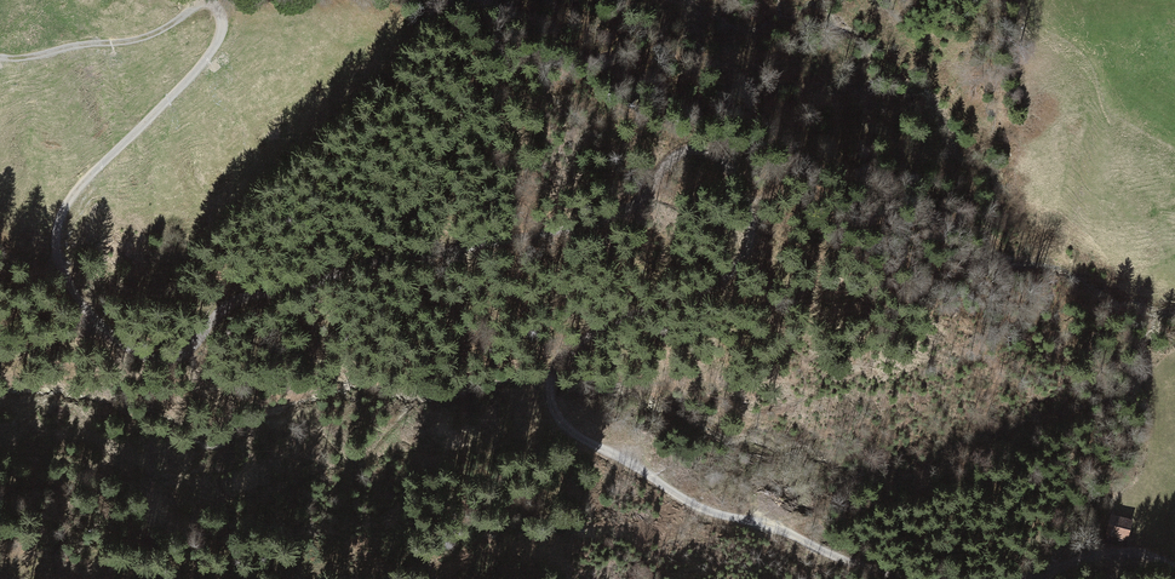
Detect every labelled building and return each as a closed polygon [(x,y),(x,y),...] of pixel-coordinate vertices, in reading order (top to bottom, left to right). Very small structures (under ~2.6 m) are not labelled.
[(1132,518),(1109,509),(1101,533),(1123,541),(1132,518)]
